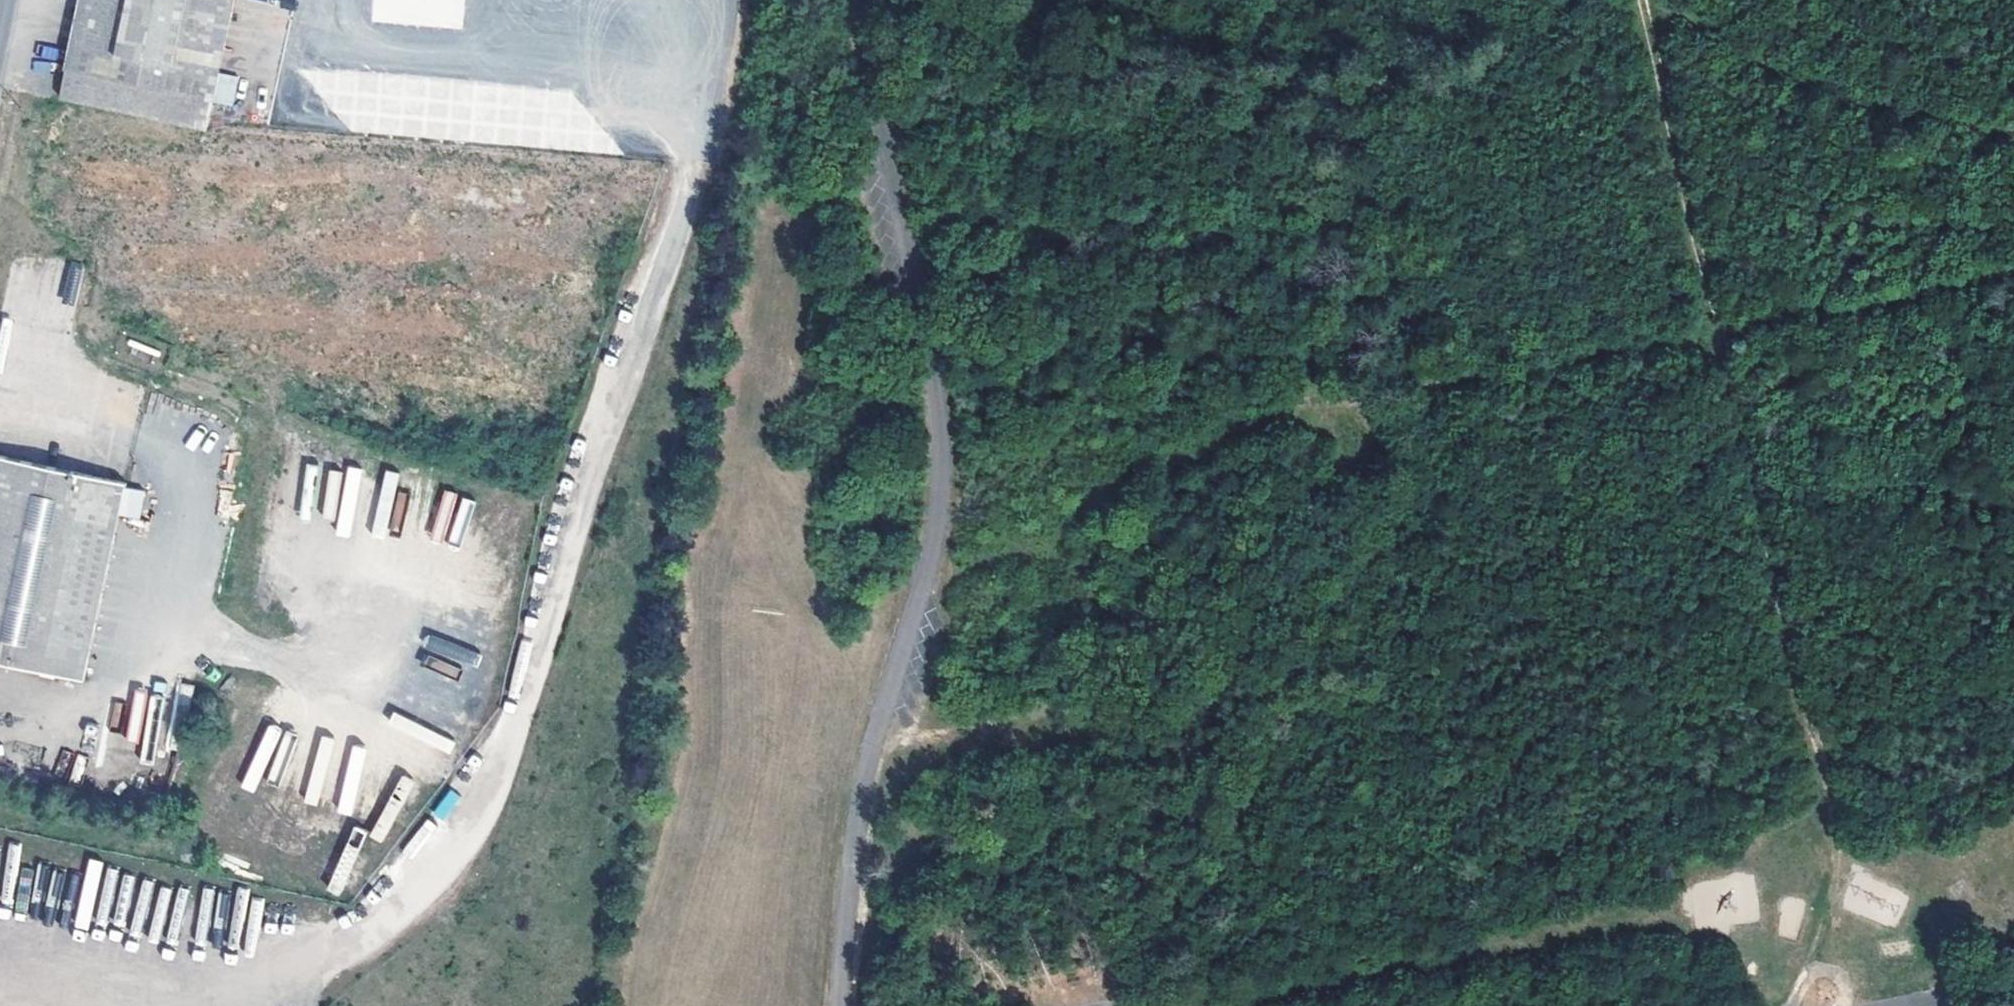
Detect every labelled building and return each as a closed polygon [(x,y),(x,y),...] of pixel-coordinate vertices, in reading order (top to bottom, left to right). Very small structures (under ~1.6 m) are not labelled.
[(206,127),(233,0),(79,0),(58,98),(206,127)] [(462,29),(464,0),(372,0),(371,22),(462,29)] [(384,133),(474,139),(475,121),(485,122),(487,86),(400,81),(398,104),(386,103),(384,133)] [(83,676),(124,481),(0,454),(0,659),(83,676)]
